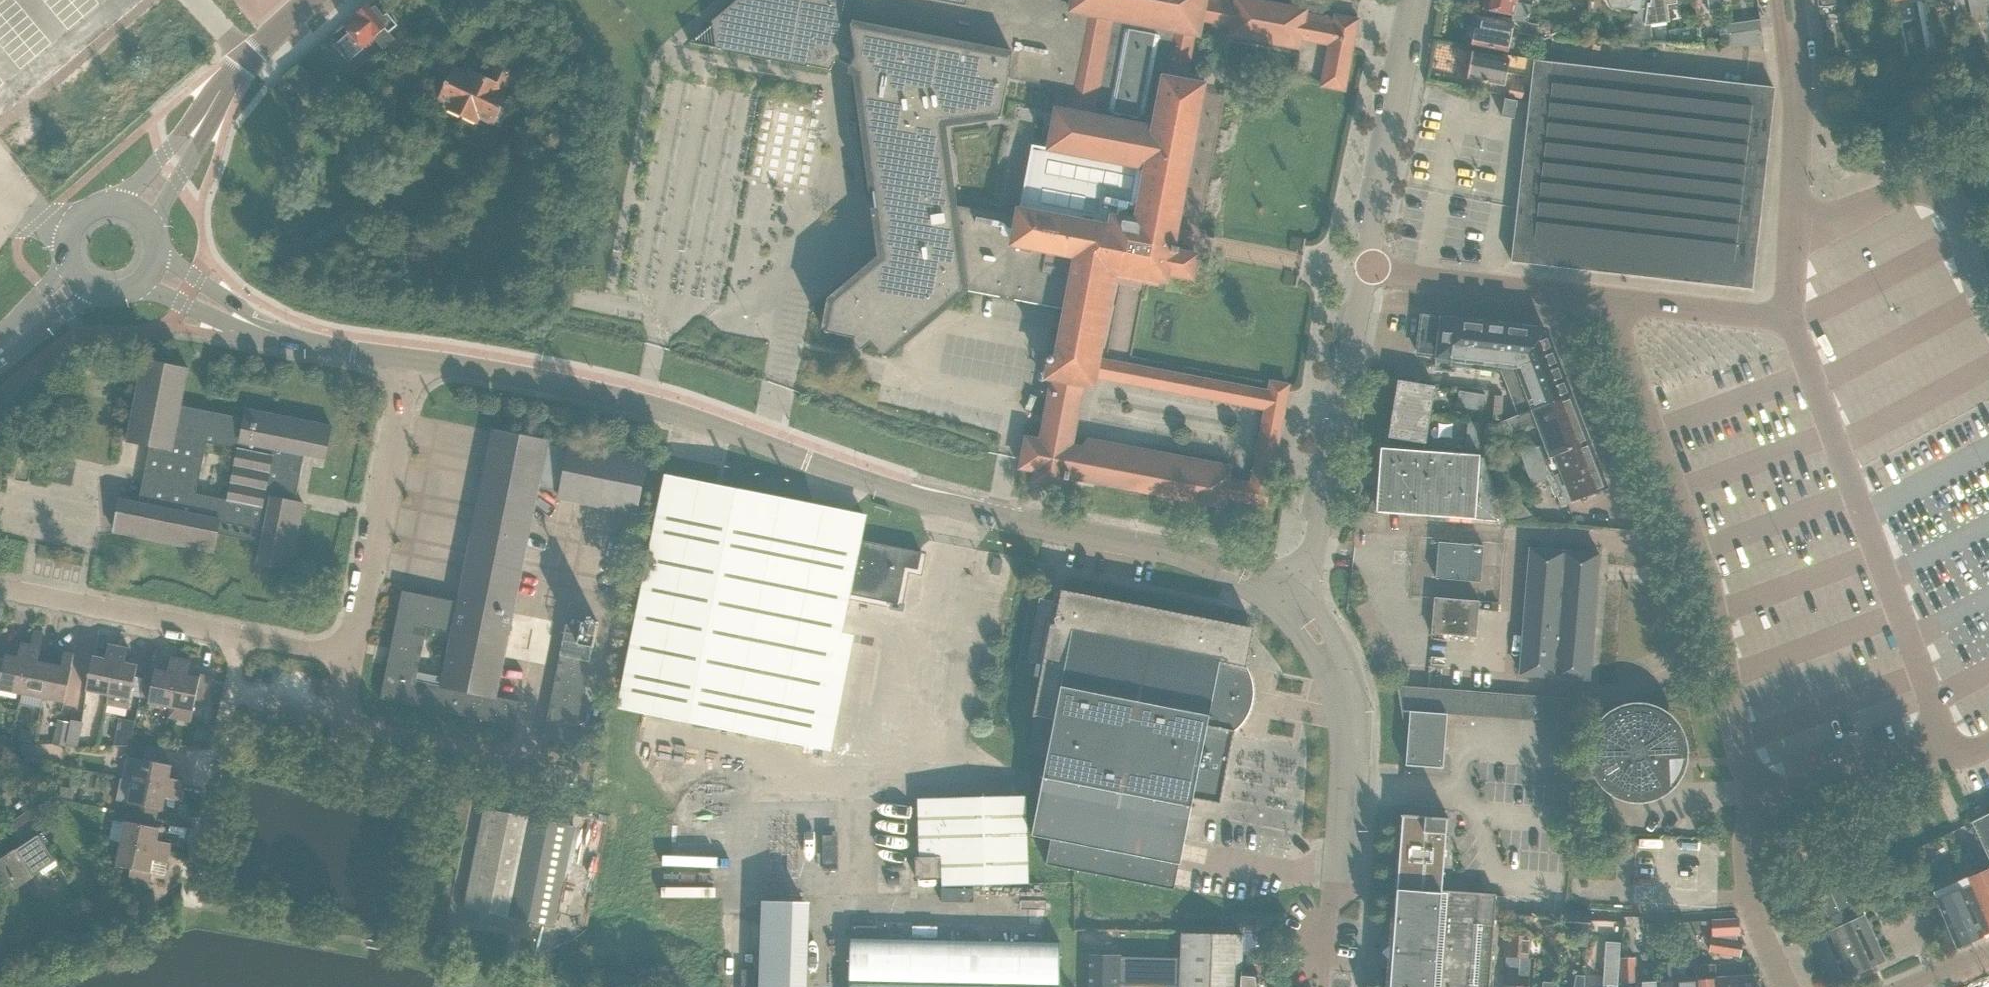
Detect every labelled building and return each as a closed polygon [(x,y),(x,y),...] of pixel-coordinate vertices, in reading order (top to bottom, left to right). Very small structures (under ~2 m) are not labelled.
[(718,23),(721,47),(720,47),(721,48),(696,43),(696,40),(692,43),(832,71),(840,58),(847,62),(853,66),(850,72),(851,72),(852,70),(860,75),(861,89),(867,131),(883,259),(832,302),(826,331),(825,331),(825,333),(856,339),(855,343),(857,346),(862,351),(872,343),(886,360),(887,358),(887,357),(965,290),(1066,309),(1056,359),(1055,359),(1053,356),(1049,355),(1046,357),(1046,361),(1048,364),(1049,364),(1047,378),(1052,379),(1041,440),(1026,437),(1020,468),(1035,471),(1033,482),(1063,487),(1065,480),(1068,480),(1068,477),(1222,506),(1224,497),(1265,505),(1283,412),(1278,409),(1280,397),(1286,395),(1288,385),(1271,382),(1269,390),(1098,356),(1115,271),(1144,277),(1143,283),(1158,286),(1157,290),(1164,291),(1168,274),(1192,279),(1196,256),(1178,252),(1179,248),(1173,246),(1203,85),(1185,82),(1194,35),(1199,36),(1201,20),(1231,25),(1229,35),(1299,48),(1301,39),(1330,44),(1322,86),(1344,90),(1357,20),(1335,16),(1333,25),(1304,20),(1306,10),(1252,0),(1236,0),(1234,7),(1205,1),(1205,0),(746,0),(718,23)] [(1527,24),(1530,7),(1515,3),(1515,0),(1485,0),(1484,9),(1512,15),(1511,20),(1527,24)] [(1646,0),(1607,0),(1610,0),(1609,3),(1613,7),(1634,11),(1631,25),(1641,26),(1642,30),(1646,0)] [(1651,3),(1647,3),(1647,0),(1646,0),(1642,30),(1644,45),(1653,44),(1649,23),(1667,21),(1665,4),(1675,3),(1675,0),(1652,0),(1651,3)] [(388,45),(396,39),(390,32),(398,25),(387,13),(383,16),(371,2),(354,16),(356,19),(345,28),(362,48),(374,38),(383,49),(388,45)] [(1537,26),(1527,24),(1511,20),(1501,18),(1501,22),(1478,17),(1473,45),(1508,52),(1513,28),(1518,29),(1517,33),(1535,38),(1537,26)] [(1727,34),(1738,32),(1737,22),(1726,24),(1727,34)] [(1718,29),(1720,40),(1727,39),(1726,28),(1718,29)] [(1764,47),(1761,29),(1727,34),(1728,45),(1764,47)] [(406,30),(396,39),(388,45),(400,58),(417,43),(406,30)] [(1823,36),(1825,49),(1834,48),(1832,35),(1823,36)] [(1501,58),(1471,52),(1466,79),(1504,86),(1506,71),(1528,76),(1531,60),(1502,54),(1501,58)] [(1751,289),(1774,88),(1534,61),(1511,261),(1751,289)] [(503,91),(513,71),(497,64),(493,73),(497,74),(493,82),(468,70),(466,74),(454,68),(433,110),(445,116),(448,109),(476,123),(479,117),(501,128),(509,111),(501,108),(508,94),(503,91)] [(1522,98),(1525,86),(1510,83),(1507,95),(1522,98)] [(1513,119),(1517,101),(1504,99),(1501,117),(1513,119)] [(818,111),(769,101),(753,183),(801,193),(818,111)] [(1545,330),(1421,316),(1417,354),(1437,356),(1435,370),(1453,371),(1453,367),(1495,372),(1495,371),(1500,369),(1518,415),(1570,395),(1545,330)] [(312,456),(325,459),(332,426),(246,409),(245,418),(181,406),(188,369),(143,360),(127,441),(150,446),(138,503),(120,499),(113,532),(213,552),(219,522),(251,528),(249,540),(262,542),(258,564),(290,570),(303,503),(295,502),(305,453),(313,455),(312,456)] [(1393,409),(1430,415),(1435,386),(1397,380),(1393,409)] [(1483,412),(1486,395),(1459,390),(1456,407),(1483,412)] [(1540,433),(1579,418),(1570,395),(1518,415),(1506,419),(1511,432),(1536,422),(1540,433)] [(1425,443),(1430,415),(1393,409),(1388,437),(1425,443)] [(1525,469),(1589,444),(1579,418),(1540,433),(1545,444),(1535,448),(1534,447),(1519,453),(1525,469)] [(1478,449),(1480,424),(1468,422),(1464,448),(1478,449)] [(559,498),(636,513),(647,459),(570,444),(569,448),(547,443),(547,441),(493,430),(458,602),(402,590),(380,698),(469,716),(468,721),(474,723),(477,718),(516,726),(521,701),(496,696),(493,695),(535,487),(560,492),(559,498)] [(1546,487),(1550,485),(1598,467),(1589,444),(1525,469),(1531,485),(1543,480),(1546,487)] [(1497,518),(1490,500),(1498,497),(1482,457),(1382,450),(1378,510),(1473,517),(1497,518)] [(1598,467),(1550,485),(1555,497),(1557,496),(1561,506),(1606,489),(1598,467)] [(917,570),(921,552),(861,540),(865,518),(664,478),(618,708),(819,748),(850,594),(897,604),(905,567),(917,570)] [(1480,582),(1483,546),(1438,542),(1435,578),(1480,582)] [(1588,679),(1598,554),(1530,549),(1520,674),(1588,679)] [(1034,716),(1026,753),(1046,757),(1031,835),(1051,839),(1046,864),(1173,889),(1178,864),(1180,864),(1193,798),(1220,803),(1234,730),(1235,729),(1236,728),(1238,727),(1241,723),(1244,719),(1247,715),(1249,711),(1251,706),(1252,701),(1253,696),(1253,691),(1253,686),(1252,681),(1250,676),(1249,672),(1246,667),(1243,663),(1249,631),(1064,595),(1063,603),(1039,598),(1027,662),(1043,665),(1033,716),(1034,716)] [(1476,637),(1478,601),(1434,597),(1431,633),(1476,637)] [(594,647),(598,625),(583,622),(582,627),(567,624),(543,738),(573,744),(593,647),(594,647)] [(43,698),(49,663),(38,661),(43,633),(33,631),(31,645),(21,694),(43,698)] [(31,645),(21,643),(18,657),(6,654),(5,659),(0,658),(0,676),(1,677),(0,683),(0,689),(21,694),(31,645)] [(108,695),(118,646),(108,644),(105,658),(93,656),(86,690),(108,695)] [(118,646),(108,695),(106,705),(129,709),(137,665),(125,662),(128,648),(118,646)] [(49,663),(43,698),(65,702),(72,668),(71,668),(74,654),(64,652),(61,666),(49,663)] [(171,708),(180,659),(170,657),(168,671),(155,668),(154,674),(145,672),(140,696),(149,697),(148,703),(170,708),(171,708)] [(171,708),(170,708),(168,718),(191,723),(193,712),(195,700),(207,702),(213,676),(200,673),(199,677),(187,675),(190,661),(180,659),(171,708)] [(1443,768),(1449,689),(1396,685),(1403,725),(1408,725),(1405,765),(1443,768)] [(1670,785),(1672,783),(1668,761),(1683,758),(1683,754),(1683,750),(1683,746),(1682,742),(1681,738),(1680,735),(1678,731),(1676,728),(1674,724),(1671,721),(1668,719),(1665,716),(1662,714),(1658,712),(1655,710),(1651,709),(1647,708),(1643,707),(1639,707),(1635,706),(1631,707),(1627,708),(1623,709),(1620,710),(1616,712),(1613,714),(1609,716),(1606,718),(1603,721),(1601,724),(1598,727),(1596,731),(1595,735),(1593,738),(1592,742),(1591,746),(1591,750),(1591,754),(1591,758),(1592,762),(1593,766),(1594,770),(1596,773),(1598,777),(1600,780),(1603,783),(1605,786),(1608,789),(1612,791),(1615,793),(1619,795),(1622,796),(1626,797),(1630,798),(1634,799),(1638,799),(1642,799),(1646,798),(1650,797),(1654,796),(1657,794),(1661,792),(1664,790),(1667,788),(1670,785)] [(130,746),(135,721),(121,718),(117,743),(130,746)] [(65,744),(70,721),(57,719),(52,744),(65,746),(66,744),(65,744)] [(65,744),(66,744),(78,747),(83,722),(70,719),(70,721),(65,744)] [(19,739),(33,742),(35,731),(21,728),(19,739)] [(4,734),(0,736),(0,744),(2,747),(10,742),(4,734)] [(139,746),(137,759),(127,757),(123,778),(133,780),(182,790),(184,780),(170,778),(172,765),(171,765),(174,751),(147,746),(146,746),(143,746),(139,746)] [(182,790),(133,780),(133,782),(121,779),(117,800),(128,802),(128,803),(133,804),(132,812),(131,813),(156,818),(158,809),(163,810),(166,797),(182,801),(184,791),(182,790)] [(74,799),(76,789),(61,786),(59,796),(74,799)] [(1028,883),(1025,795),(918,798),(919,856),(915,856),(915,878),(942,877),(942,886),(1028,883)] [(131,813),(132,812),(112,808),(110,818),(125,821),(120,843),(169,853),(171,843),(157,840),(159,828),(155,827),(156,818),(131,813)] [(554,926),(574,826),(484,808),(464,908),(554,926)] [(1970,822),(1985,854),(1988,863),(1988,812),(1970,822)] [(25,814),(10,824),(24,844),(0,860),(0,889),(13,880),(17,887),(41,870),(44,874),(58,865),(68,879),(69,879),(47,845),(50,843),(42,832),(38,834),(25,814)] [(1448,818),(1400,814),(1400,816),(1402,816),(1392,947),(1388,947),(1387,957),(1391,958),(1389,986),(1489,986),(1496,894),(1446,890),(1446,893),(1442,892),(1447,819),(1448,819),(1448,818)] [(1985,854),(1970,822),(1947,834),(1966,878),(1988,927),(1988,863),(1985,854)] [(155,873),(164,875),(169,853),(120,843),(116,865),(131,868),(128,882),(152,887),(155,873)] [(1988,933),(1988,927),(1966,878),(1933,892),(1949,931),(1956,947),(1988,933)] [(1840,884),(1806,900),(1817,922),(1822,920),(1827,931),(1850,920),(1845,909),(1850,907),(1840,884)] [(803,902),(720,899),(717,986),(801,986),(803,902)] [(120,928),(132,923),(125,905),(113,910),(120,928)] [(1588,930),(1589,911),(1564,910),(1563,929),(1588,930)] [(1834,984),(1885,960),(1864,914),(1850,920),(1827,931),(1812,938),(1834,984)] [(1257,915),(1243,915),(1243,935),(1241,986),(1260,986),(1258,973),(1255,973),(1256,956),(1254,956),(1255,933),(1257,933),(1257,915)] [(1738,918),(1710,920),(1711,936),(1738,939),(1738,934),(1739,934),(1738,918)] [(1662,922),(1647,923),(1648,945),(1663,945),(1662,922)] [(1079,931),(1079,942),(1119,943),(1119,932),(1079,931)] [(1181,986),(1241,986),(1243,935),(1183,933),(1182,958),(1181,964),(1181,986)] [(1505,955),(1530,958),(1530,956),(1527,956),(1529,936),(1507,934),(1505,955)] [(1059,941),(850,937),(849,986),(1059,986),(1059,941)] [(1739,956),(1741,943),(1712,938),(1710,952),(1739,956)] [(1619,963),(1621,943),(1607,942),(1604,984),(1607,984),(1607,986),(1617,986),(1619,963)] [(1088,986),(1119,986),(1119,985),(1180,986),(1181,964),(1182,958),(1121,956),(1121,954),(1120,954),(1120,956),(1090,956),(1090,954),(1089,954),(1088,986)] [(1528,976),(1530,958),(1505,955),(1505,964),(1519,965),(1518,975),(1528,976)] [(1619,982),(1633,982),(1632,963),(1619,963),(1619,982)] [(1716,977),(1715,964),(1708,964),(1709,977),(1695,978),(1696,986),(1715,986),(1714,977),(1716,977)] [(1585,976),(1576,975),(1574,986),(1584,986),(1585,976)] [(1735,986),(1758,986),(1753,975),(1734,976),(1735,986)] [(1734,976),(1716,977),(1714,977),(1715,986),(1735,986),(1734,976)] [(1695,978),(1675,979),(1676,986),(1696,986),(1695,978)] [(1528,986),(1510,985),(1510,980),(1504,979),(1503,986),(1528,986)]
